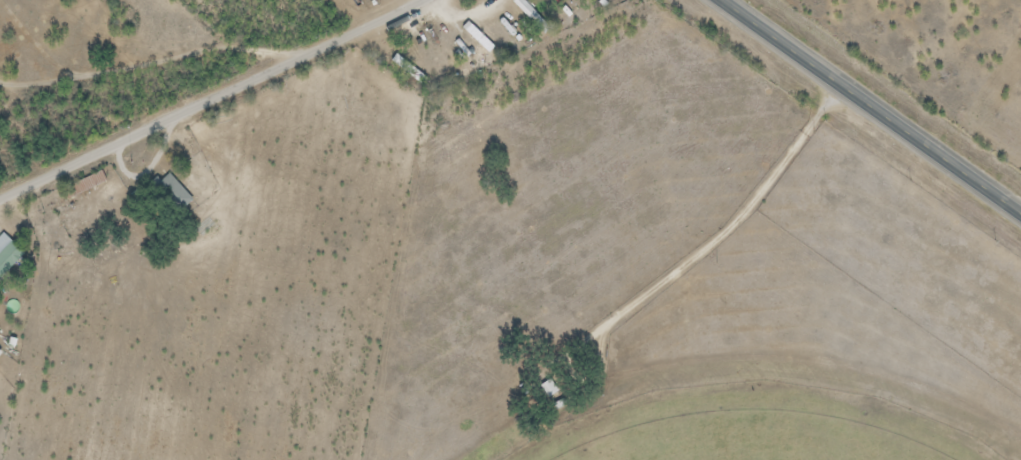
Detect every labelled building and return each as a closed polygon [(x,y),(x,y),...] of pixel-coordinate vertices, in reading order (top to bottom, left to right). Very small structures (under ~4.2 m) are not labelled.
[(523,20),(529,15),(512,0),(509,0),(505,4),(523,20)] [(493,46),(466,23),(461,30),(488,53),(493,46)] [(151,190),(175,215),(192,199),(168,174),(151,190)] [(24,254),(3,234),(0,237),(0,278),(24,254)] [(532,378),(553,412),(568,402),(547,369),(532,378)]
